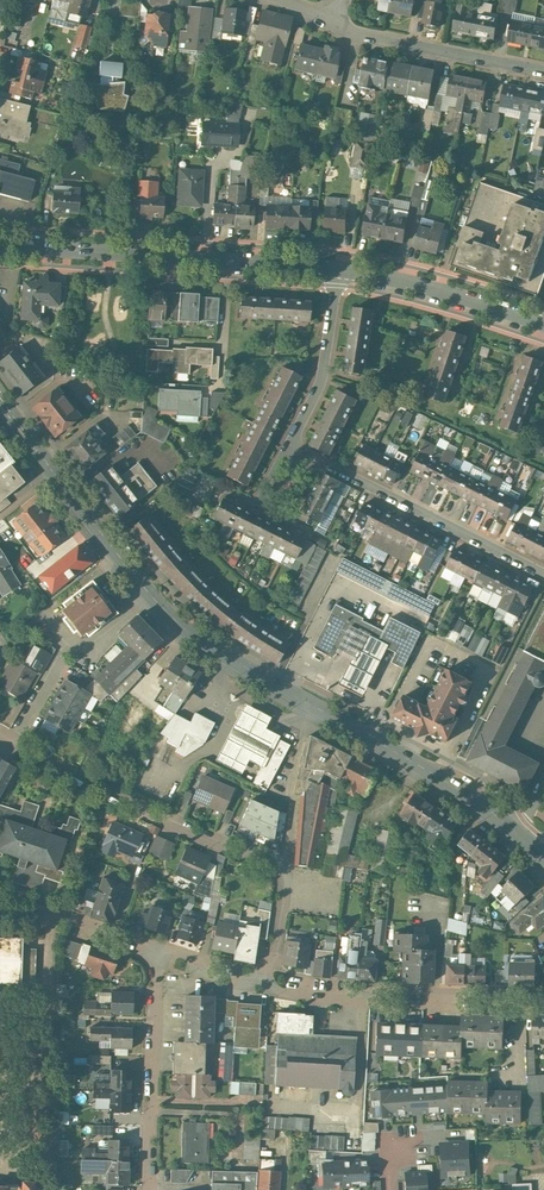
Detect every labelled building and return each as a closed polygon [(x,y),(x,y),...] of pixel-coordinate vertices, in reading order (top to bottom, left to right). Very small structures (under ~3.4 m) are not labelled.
[(70,4),(67,13),(81,17),(85,18),(91,0),(71,0),(70,4)] [(123,0),(120,0),(119,16),(138,18),(140,2),(123,0)] [(357,13),(364,14),(367,0),(360,0),(357,13)] [(378,10),(388,12),(391,0),(380,0),(378,10)] [(388,12),(411,17),(415,0),(391,0),(388,12)] [(499,13),(507,14),(510,0),(501,0),(499,13)] [(507,14),(514,16),(518,0),(510,0),(507,14)] [(428,3),(422,2),(419,19),(425,20),(428,3)] [(493,5),(480,2),(477,15),(473,36),(482,38),(481,42),(491,44),(491,40),(493,40),(498,15),(491,13),(493,5)] [(444,7),(428,3),(425,20),(424,24),(440,27),(444,7)] [(458,5),(452,32),(473,36),(477,15),(467,13),(468,7),(458,5)] [(256,8),(249,7),(248,13),(245,12),(244,21),(252,22),(256,8)] [(211,10),(191,8),(189,32),(182,32),(181,42),(197,44),(196,50),(207,51),(211,10)] [(245,12),(226,9),(222,32),(242,35),(244,21),(245,12)] [(158,11),(151,16),(146,15),(144,31),(146,33),(144,35),(155,48),(157,47),(165,48),(167,35),(169,33),(167,31),(169,14),(160,14),(158,11)] [(283,17),(262,12),(259,26),(256,39),(269,42),(265,61),(279,64),(284,46),(285,46),(291,23),(282,21),(283,17)] [(81,17),(67,13),(65,22),(79,26),(81,17)] [(176,15),(169,14),(167,31),(169,33),(175,29),(176,15)] [(533,26),(512,22),(508,41),(529,45),(533,26)] [(259,26),(252,24),(249,31),(246,44),(255,46),(256,39),(259,26)] [(91,29),(82,26),(76,47),(86,50),(91,29)] [(533,26),(529,45),(542,48),(541,50),(543,51),(543,28),(533,26)] [(305,30),(296,27),(293,42),(301,44),(305,30)] [(322,51),(300,46),(294,69),(316,74),(322,51)] [(335,50),(326,47),(325,48),(324,52),(322,51),(316,74),(333,78),(334,78),(337,65),(339,55),(335,54),(336,51),(335,50)] [(41,63),(18,57),(15,70),(22,71),(21,77),(43,83),(46,72),(39,70),(41,63)] [(390,63),(359,57),(354,84),(361,85),(360,89),(376,92),(377,89),(385,90),(390,63)] [(122,64),(100,62),(98,76),(101,77),(99,88),(92,89),(94,89),(98,105),(109,106),(108,113),(109,113),(110,106),(122,108),(125,98),(127,98),(120,96),(121,85),(124,85),(124,84),(118,84),(119,79),(121,79),(122,64)] [(406,66),(390,63),(385,90),(402,93),(406,66)] [(345,67),(337,65),(334,78),(333,78),(333,81),(334,83),(341,85),(345,67)] [(434,72),(413,68),(408,94),(429,98),(434,72)] [(470,78),(452,74),(448,93),(460,96),(466,97),(470,78)] [(43,83),(21,77),(19,83),(12,82),(9,94),(31,100),(33,93),(41,95),(43,83)] [(488,81),(470,78),(466,97),(472,98),(484,101),(488,81)] [(525,89),(504,85),(500,104),(521,109),(525,89)] [(525,89),(521,109),(530,111),(529,112),(543,115),(543,109),(543,102),(543,101),(543,93),(525,89)] [(445,93),(437,91),(434,109),(441,111),(445,93)] [(458,107),(449,105),(445,124),(460,127),(461,121),(466,97),(460,96),(458,107)] [(472,98),(466,97),(461,121),(471,123),(473,113),(470,112),(472,98)] [(0,99),(0,134),(8,136),(9,132),(27,137),(30,125),(26,124),(30,107),(0,99)] [(243,105),(230,102),(226,119),(226,125),(238,126),(239,119),(240,119),(243,105)] [(353,111),(336,108),(333,124),(350,128),(353,111)] [(491,113),(482,111),(478,132),(487,134),(488,127),(491,113)] [(380,116),(362,113),(351,165),(369,169),(374,148),(375,140),(378,126),(380,116)] [(499,115),(491,113),(488,127),(497,129),(499,115)] [(226,125),(203,124),(202,144),(216,145),(216,146),(222,146),(222,145),(237,146),(238,126),(226,125)] [(395,129),(378,126),(375,140),(392,144),(395,129)] [(543,141),(536,140),(535,146),(542,148),(543,141)] [(0,144),(0,153),(7,155),(9,146),(0,144)] [(239,172),(238,178),(237,186),(245,186),(246,178),(256,178),(257,156),(243,156),(242,161),(239,172)] [(242,161),(232,160),(230,171),(239,172),(242,161)] [(0,161),(0,196),(21,202),(21,201),(29,203),(34,182),(16,177),(19,166),(0,161)] [(429,172),(431,164),(423,162),(421,170),(429,172)] [(202,172),(181,171),(179,204),(200,205),(202,172)] [(239,172),(230,171),(229,185),(237,186),(238,178),(239,172)] [(536,176),(533,190),(543,193),(543,177),(536,176)] [(268,182),(260,182),(259,196),(268,196),(268,182)] [(156,184),(139,183),(137,197),(140,197),(140,196),(151,196),(151,198),(156,199),(156,184)] [(479,183),(451,265),(538,295),(543,277),(543,205),(522,197),(509,193),(479,183)] [(237,186),(229,185),(229,195),(237,196),(237,186)] [(79,188),(53,186),(52,211),(53,211),(53,213),(62,213),(62,211),(78,212),(79,188)] [(245,186),(237,186),(237,196),(244,196),(245,186)] [(524,192),(511,188),(509,193),(522,197),(524,192)] [(431,192),(424,190),(421,200),(428,202),(431,192)] [(237,196),(229,195),(228,206),(236,206),(237,196)] [(151,196),(140,196),(140,197),(139,220),(151,220),(152,218),(163,218),(164,199),(156,199),(151,198),(151,196)] [(244,196),(237,196),(236,206),(244,207),(244,196)] [(291,200),(275,199),(275,207),(290,208),(291,200)] [(310,201),(291,200),(290,208),(289,229),(308,230),(308,222),(310,201)] [(421,200),(417,214),(424,216),(428,202),(421,200)] [(318,201),(310,201),(308,222),(316,223),(318,201)] [(339,203),(323,202),(323,210),(337,211),(337,207),(339,207),(339,203)] [(228,206),(213,205),(213,224),(234,225),(235,225),(236,206),(228,206)] [(381,208),(368,205),(362,236),(383,239),(388,216),(379,214),(381,208)] [(244,207),(236,206),(235,225),(253,227),(254,207),(244,207)] [(275,207),(266,207),(265,227),(289,229),(290,208),(275,207)] [(323,210),(322,210),(321,232),(334,233),(333,234),(345,235),(346,211),(337,211),(323,210)] [(397,211),(396,217),(388,216),(383,239),(402,243),(408,213),(397,211)] [(433,230),(420,226),(415,247),(437,253),(445,224),(435,222),(433,230)] [(59,287),(24,284),(23,303),(25,304),(24,319),(38,320),(40,305),(57,307),(57,301),(58,288),(59,287)] [(66,289),(58,288),(57,301),(63,301),(66,289)] [(166,293),(150,292),(148,320),(163,321),(165,307),(166,293)] [(180,294),(173,293),(171,307),(170,322),(178,322),(179,312),(178,312),(179,305),(180,297),(180,296),(180,294)] [(180,296),(180,297),(179,305),(178,312),(179,312),(189,313),(188,321),(216,322),(216,324),(217,324),(219,299),(180,296)] [(310,302),(240,297),(239,318),(309,322),(310,302)] [(374,311),(354,308),(343,373),(363,376),(374,311)] [(448,331),(425,397),(444,403),(467,337),(448,331)] [(168,340),(147,338),(147,345),(167,347),(168,340)] [(0,362),(0,366),(21,395),(44,378),(19,346),(0,362)] [(171,350),(146,348),(145,371),(156,372),(157,362),(171,363),(171,361),(174,361),(173,373),(188,374),(189,365),(211,366),(212,349),(185,347),(185,349),(172,348),(171,350)] [(526,356),(500,427),(518,433),(543,363),(526,356)] [(300,377),(281,368),(268,394),(286,403),(300,377)] [(201,395),(178,393),(179,391),(160,390),(158,411),(198,414),(198,417),(206,418),(208,398),(201,398),(201,395)] [(357,399),(337,390),(324,417),(343,427),(357,399)] [(56,396),(53,393),(32,409),(33,411),(34,410),(41,418),(40,419),(41,420),(42,420),(46,425),(45,426),(46,427),(47,427),(54,435),(53,436),(54,437),(75,420),(72,416),(75,414),(59,394),(56,396)] [(224,393),(210,393),(209,409),(216,410),(224,393)] [(286,403),(268,394),(254,422),(272,431),(286,403)] [(404,421),(410,424),(416,413),(410,410),(404,421)] [(426,428),(428,416),(419,415),(417,426),(426,428)] [(170,430),(142,416),(141,432),(163,443),(170,430)] [(343,427),(324,417),(310,445),(329,455),(343,427)] [(272,431),(254,422),(240,449),(258,458),(272,431)] [(104,435),(95,424),(86,432),(94,441),(98,438),(99,440),(104,435)] [(128,425),(112,438),(120,448),(136,435),(128,425)] [(94,441),(86,432),(64,449),(82,471),(104,454),(94,441)] [(421,439),(416,450),(420,452),(421,452),(426,442),(421,439)] [(436,446),(426,441),(426,442),(421,452),(431,457),(436,446)] [(0,445),(0,502),(6,497),(24,484),(10,466),(14,463),(0,445)] [(364,445),(355,464),(364,469),(374,450),(364,445)] [(445,451),(436,446),(431,457),(440,462),(445,451)] [(240,449),(226,476),(244,486),(258,458),(240,449)] [(374,450),(364,469),(373,473),(383,455),(374,450)] [(445,451),(440,462),(449,466),(455,456),(445,451)] [(420,452),(411,471),(421,476),(431,457),(421,452),(420,452)] [(383,455),(373,473),(383,478),(393,460),(383,455)] [(431,457),(421,476),(431,481),(440,462),(431,457)] [(393,460),(383,478),(394,484),(404,465),(393,460)] [(440,462),(431,481),(440,485),(450,467),(449,466),(440,462)] [(119,478),(109,466),(90,482),(108,505),(118,517),(138,502),(138,501),(156,487),(138,463),(119,478)] [(198,473),(187,467),(182,479),(193,484),(198,473)] [(450,467),(440,485),(450,490),(459,471),(450,467)] [(459,471),(450,490),(459,495),(469,476),(459,471)] [(340,482),(321,472),(316,483),(335,492),(340,482)] [(469,476),(459,495),(469,500),(479,481),(469,476)] [(502,481),(493,476),(488,485),(498,490),(502,481)] [(182,479),(181,478),(178,485),(187,489),(190,491),(193,484),(182,479)] [(479,481),(469,500),(478,505),(488,485),(479,481)] [(513,486),(502,481),(498,490),(508,495),(511,489),(513,486)] [(178,485),(175,483),(172,490),(184,496),(187,489),(178,485)] [(335,492),(316,483),(311,494),(330,503),(335,492)] [(488,485),(478,505),(488,510),(498,490),(488,485)] [(511,489),(508,495),(518,500),(521,494),(511,489)] [(498,490),(488,510),(498,515),(508,495),(498,490)] [(330,503),(311,494),(306,504),(324,513),(330,503)] [(508,495),(498,515),(507,520),(518,500),(508,495)] [(10,503),(6,497),(0,502),(0,512),(10,503)] [(192,502),(186,499),(180,510),(186,513),(191,504),(192,502)] [(232,504),(221,499),(212,518),(223,523),(232,504)] [(365,502),(356,521),(365,526),(375,507),(365,502)] [(36,504),(15,520),(21,528),(20,533),(22,533),(24,534),(25,534),(32,542),(31,547),(36,547),(42,555),(63,539),(64,535),(61,531),(61,528),(58,528),(55,523),(56,517),(49,516),(45,511),(45,508),(43,508),(40,504),(36,504)] [(203,510),(191,504),(186,513),(185,515),(197,522),(203,510)] [(232,504),(223,523),(233,529),(242,509),(232,504)] [(324,513),(306,504),(300,514),(319,523),(324,513)] [(375,507),(365,526),(375,531),(385,512),(375,507)] [(252,514),(242,509),(233,529),(243,533),(252,514)] [(394,516),(385,512),(375,531),(384,536),(394,516)] [(252,514),(243,533),(253,538),(262,519),(252,514)] [(403,521),(394,516),(384,536),(393,541),(403,521)] [(144,517),(128,530),(150,557),(165,543),(144,517)] [(262,519),(253,538),(263,543),(272,524),(262,519)] [(403,521),(393,541),(403,546),(413,526),(403,521)] [(527,527),(517,522),(507,541),(518,546),(527,527)] [(223,523),(217,534),(218,535),(218,533),(227,538),(226,540),(227,540),(233,529),(223,523)] [(283,529),(272,524),(263,543),(273,548),(283,529)] [(422,531),(413,526),(403,546),(412,550),(422,531)] [(527,527),(518,546),(527,551),(536,532),(527,527)] [(293,534),(283,529),(273,548),(283,554),(293,534)] [(375,531),(370,541),(379,545),(384,536),(375,531)] [(432,536),(422,531),(412,550),(422,555),(432,536)] [(527,551),(537,556),(543,541),(543,536),(536,532),(527,551)] [(315,545),(293,534),(283,554),(301,562),(304,556),(309,558),(315,545)] [(393,541),(384,536),(379,545),(388,550),(393,541)] [(442,541),(432,536),(422,555),(432,560),(442,541)] [(403,546),(393,541),(388,550),(398,555),(403,546)] [(186,567),(165,543),(150,557),(171,582),(186,567)] [(305,564),(285,604),(296,609),(325,551),(315,545),(309,558),(305,564)] [(78,546),(38,577),(43,582),(44,581),(49,587),(47,588),(52,594),(91,563),(78,546)] [(412,550),(403,546),(398,555),(407,560),(412,550)] [(457,548),(447,567),(457,572),(466,553),(457,548)] [(476,558),(466,553),(457,572),(467,577),(476,558)] [(4,590),(17,583),(7,568),(8,567),(0,554),(0,583),(4,590)] [(432,560),(422,555),(417,565),(427,570),(432,560)] [(342,558),(336,570),(342,573),(349,561),(342,558)] [(476,558),(467,577),(476,581),(485,563),(476,558)] [(434,604),(349,561),(342,573),(428,616),(434,604)] [(485,563),(476,581),(486,586),(495,568),(485,563)] [(209,589),(186,567),(171,582),(195,606),(209,589)] [(495,568),(486,586),(495,591),(504,573),(495,568)] [(514,577),(504,573),(495,591),(504,596),(514,577)] [(523,582),(514,577),(504,596),(514,601),(523,582)] [(92,581),(62,604),(65,608),(61,612),(65,617),(62,619),(73,634),(76,631),(80,636),(85,633),(88,637),(118,614),(113,609),(112,610),(107,604),(109,603),(107,601),(105,603),(100,596),(102,594),(100,592),(99,594),(94,588),(96,586),(92,581)] [(533,587),(523,582),(514,601),(523,605),(533,587)] [(233,610),(209,589),(195,606),(220,627),(233,610)] [(415,630),(390,617),(383,631),(362,620),(363,618),(336,604),(314,646),(315,649),(333,657),(339,652),(361,631),(379,640),(377,643),(388,648),(396,653),(391,662),(398,666),(403,668),(420,632),(415,630)] [(258,628),(233,610),(220,627),(248,647),(258,628)] [(525,652),(543,661),(543,613),(525,652)] [(122,638),(103,657),(95,666),(98,670),(91,677),(94,680),(108,694),(109,693),(135,668),(161,642),(136,617),(118,634),(122,638)] [(460,619),(451,639),(468,646),(477,626),(460,619)] [(286,644),(258,628),(248,647),(277,664),(286,644)] [(361,631),(339,652),(351,659),(339,685),(364,697),(388,648),(377,643),(379,640),(361,631)] [(486,655),(492,638),(476,633),(471,650),(486,655)] [(49,644),(41,657),(35,654),(28,666),(42,674),(55,650),(49,644)] [(501,644),(493,660),(501,664),(509,648),(501,644)] [(499,705),(484,736),(504,746),(535,685),(541,674),(543,668),(543,661),(526,652),(499,705)] [(200,674),(174,657),(157,683),(172,693),(183,700),(200,674)] [(34,673),(13,661),(2,679),(9,683),(6,689),(20,697),(34,673)] [(135,668),(109,693),(117,702),(142,675),(135,668)] [(473,681),(448,668),(430,704),(454,716),(461,704),(461,703),(467,702),(465,695),(473,681)] [(541,674),(535,685),(537,687),(539,688),(540,688),(542,688),(543,688),(543,675),(543,674),(541,674)] [(108,694),(94,680),(83,691),(91,695),(90,696),(100,702),(108,694)] [(83,691),(66,681),(59,694),(83,708),(90,696),(91,695),(83,691)] [(183,700),(172,693),(162,707),(174,715),(183,700)] [(83,708),(59,694),(52,706),(76,720),(83,708)] [(454,716),(430,704),(427,709),(417,704),(419,701),(405,694),(394,718),(426,734),(430,733),(447,741),(458,719),(454,716)] [(276,738),(278,739),(279,737),(264,729),(270,718),(245,705),(216,761),(241,774),(248,761),(261,767),(276,738)] [(76,720),(52,706),(44,719),(69,733),(76,720)] [(194,714),(190,723),(179,718),(174,728),(168,738),(167,742),(177,747),(174,752),(184,757),(202,745),(203,743),(204,743),(214,724),(213,723),(212,724),(195,715),(196,714),(194,714)] [(179,718),(174,715),(167,724),(174,728),(179,718)] [(167,724),(160,734),(168,738),(174,728),(167,724)] [(57,736),(41,727),(36,736),(52,745),(57,736)] [(484,736),(482,735),(468,762),(525,791),(539,764),(504,746),(484,736)] [(305,738),(293,794),(299,795),(294,865),(319,868),(320,863),(307,861),(318,806),(331,808),(333,809),(339,780),(338,779),(350,757),(334,749),(313,739),(310,737),(305,738)] [(278,739),(276,738),(261,767),(253,783),(256,785),(261,786),(262,783),(268,786),(289,745),(278,739)] [(377,771),(350,757),(338,779),(339,780),(345,783),(355,788),(365,793),(377,771)] [(0,759),(0,796),(9,779),(12,781),(21,764),(12,759),(9,765),(0,759)] [(202,777),(193,799),(208,806),(218,783),(202,777)] [(233,790),(218,783),(208,806),(224,812),(233,790)] [(355,788),(345,783),(342,790),(352,795),(355,788)] [(192,794),(185,791),(180,803),(187,806),(192,794)] [(438,808),(414,792),(403,813),(417,823),(424,828),(438,808)] [(278,812),(251,800),(239,826),(250,831),(248,835),(255,838),(257,834),(266,838),(274,839),(278,812)] [(39,891),(44,876),(35,873),(38,865),(63,873),(62,875),(72,879),(75,868),(66,865),(68,861),(60,858),(64,845),(69,847),(74,831),(77,831),(80,822),(69,818),(66,827),(62,826),(60,830),(52,828),(49,836),(30,830),(38,807),(23,802),(19,813),(0,806),(0,820),(5,821),(1,833),(0,833),(0,857),(1,857),(2,853),(19,858),(17,867),(13,865),(8,881),(39,891)] [(318,806),(307,861),(320,863),(331,808),(318,806)] [(338,807),(327,854),(345,857),(355,811),(338,807)] [(458,822),(438,808),(424,828),(431,832),(428,838),(433,841),(442,847),(458,822)] [(234,812),(227,810),(222,821),(228,824),(234,812)] [(417,823),(403,813),(402,815),(402,816),(403,818),(416,826),(417,823)] [(142,836),(112,823),(103,845),(112,849),(112,848),(113,847),(133,856),(134,856),(138,846),(141,839),(142,836)] [(469,829),(458,844),(472,855),(484,840),(469,829)] [(395,832),(379,830),(374,858),(391,861),(395,832)] [(150,852),(171,860),(178,842),(157,834),(150,852)] [(149,842),(141,839),(138,846),(146,849),(149,842)] [(504,857),(484,840),(472,855),(491,871),(492,872),(504,857)] [(421,844),(405,841),(402,862),(400,875),(416,876),(421,844)] [(442,847),(433,841),(430,847),(438,852),(442,847)] [(112,849),(103,845),(100,853),(109,857),(113,848),(112,848),(112,849)] [(146,849),(138,846),(134,856),(133,856),(131,861),(140,864),(146,849)] [(200,854),(187,849),(178,870),(189,875),(187,878),(197,882),(198,883),(202,875),(207,861),(198,857),(200,854)] [(402,862),(392,861),(390,874),(400,875),(402,862)] [(491,871),(484,865),(480,871),(487,877),(491,871)] [(497,871),(485,887),(491,892),(504,876),(497,871)] [(519,871),(509,882),(509,883),(502,890),(503,891),(496,898),(509,911),(513,907),(518,912),(529,902),(525,897),(535,887),(519,871)] [(174,883),(187,888),(190,880),(178,875),(174,883)] [(214,879),(202,875),(198,883),(197,882),(192,894),(210,899),(211,896),(214,879)] [(423,879),(416,878),(415,891),(422,892),(423,879)] [(120,885),(104,879),(99,894),(115,899),(120,885)] [(99,894),(97,893),(94,904),(90,917),(111,924),(119,901),(115,899),(99,894)] [(190,896),(184,894),(180,905),(187,907),(190,896)] [(210,899),(206,925),(213,926),(218,897),(211,896),(210,899)] [(525,914),(526,915),(533,924),(537,930),(543,925),(543,897),(525,914)] [(94,904),(76,898),(73,911),(90,917),(94,904)] [(171,914),(151,908),(148,916),(141,914),(138,925),(144,927),(144,928),(164,935),(171,914)] [(270,912),(257,909),(256,916),(260,916),(259,924),(257,939),(266,940),(270,912)] [(526,915),(513,924),(520,934),(533,924),(526,915)] [(202,922),(182,916),(179,929),(181,930),(179,939),(195,944),(202,922)] [(451,918),(449,931),(469,934),(470,920),(451,918)] [(386,920),(377,920),(374,940),(384,941),(386,920)] [(238,928),(217,923),(212,948),(234,953),(236,942),(238,928)] [(258,928),(238,925),(238,928),(236,942),(234,953),(233,960),(253,963),(257,939),(259,924),(258,928)] [(419,936),(398,935),(397,938),(394,938),(394,951),(403,952),(403,980),(406,980),(406,983),(417,983),(418,980),(419,936)] [(425,936),(419,936),(418,980),(433,981),(434,951),(425,951),(425,936)] [(0,938),(0,997),(34,998),(35,949),(21,949),(22,938),(0,938)] [(308,943),(285,940),(282,965),(305,968),(306,968),(307,960),(308,943)] [(360,941),(352,940),(350,958),(358,959),(360,941)] [(82,945),(70,941),(65,955),(78,959),(82,945)] [(367,942),(367,941),(360,941),(358,959),(365,959),(366,951),(367,942)] [(453,945),(445,943),(443,957),(451,958),(453,945)] [(118,955),(90,946),(84,965),(113,974),(118,955)] [(332,952),(316,950),(315,959),(314,959),(314,962),(313,962),(311,976),(310,975),(310,976),(330,978),(332,952)] [(372,952),(366,951),(365,959),(375,960),(375,956),(372,952)] [(459,965),(448,965),(448,985),(464,985),(464,966),(465,952),(460,952),(459,965)] [(350,958),(339,956),(337,978),(356,980),(358,959),(350,958)] [(365,959),(358,959),(356,980),(374,981),(376,960),(365,959)] [(313,961),(307,960),(306,968),(305,968),(304,974),(310,975),(311,976),(313,962),(313,961)] [(536,964),(511,963),(511,969),(510,987),(535,988),(536,964)] [(471,966),(464,966),(464,985),(487,985),(487,966),(481,966),(471,966)] [(504,970),(496,970),(495,986),(503,987),(504,970)] [(133,994),(112,993),(112,1004),(112,1013),(133,1014),(133,994)] [(212,997),(187,996),(185,1043),(205,1043),(211,1043),(212,1011),(212,998),(212,997)] [(227,999),(212,998),(212,1011),(225,1012),(226,1001),(227,1001),(227,999)] [(261,1006),(237,1005),(237,1002),(227,1001),(226,1001),(225,1012),(225,1016),(233,1016),(232,1027),(234,1027),(234,1044),(247,1045),(247,1048),(260,1049),(261,1020),(260,1020),(261,1006)] [(112,1004),(95,1004),(95,1015),(111,1015),(112,1013),(112,1004)] [(304,1014),(280,1012),(279,1023),(276,1023),(276,1032),(278,1032),(311,1034),(312,1015),(304,1015),(304,1014)] [(462,1027),(462,1045),(503,1047),(504,1017),(463,1016),(462,1027)] [(534,1016),(533,1037),(543,1038),(543,1016),(534,1016)] [(421,1025),(376,1024),(375,1054),(420,1056),(421,1025)] [(462,1045),(462,1027),(421,1025),(420,1056),(461,1057),(462,1045)] [(111,1029),(90,1028),(90,1041),(110,1042),(111,1029)] [(132,1029),(111,1029),(110,1042),(110,1049),(132,1050),(132,1029)] [(311,1034),(278,1032),(277,1050),(340,1054),(355,1055),(356,1037),(311,1034)] [(185,1043),(178,1042),(177,1074),(204,1075),(205,1043),(185,1043)] [(228,1044),(220,1044),(219,1081),(226,1082),(226,1069),(228,1044)] [(340,1054),(277,1050),(275,1084),(338,1087),(340,1054)] [(355,1055),(340,1054),(338,1087),(343,1088),(343,1090),(343,1091),(343,1092),(344,1093),(346,1094),(347,1094),(348,1094),(349,1094),(350,1094),(351,1093),(351,1092),(352,1091),(352,1088),(353,1088),(355,1055)] [(112,1057),(90,1056),(90,1065),(112,1065),(112,1057)] [(131,1071),(111,1070),(111,1083),(111,1090),(131,1091),(131,1071)] [(204,1075),(177,1074),(177,1082),(174,1082),(172,1084),(171,1088),(174,1090),(176,1091),(176,1097),(188,1098),(188,1099),(196,1099),(196,1098),(208,1098),(208,1091),(211,1092),(213,1089),(214,1085),(212,1082),(209,1082),(209,1075),(204,1075)] [(528,1075),(528,1089),(543,1089),(543,1075),(528,1075)] [(256,1083),(239,1082),(238,1095),(255,1096),(256,1083)] [(522,1092),(488,1091),(489,1083),(446,1082),(446,1086),(446,1112),(487,1112),(487,1121),(521,1123),(522,1092)] [(422,1088),(412,1088),(388,1090),(390,1116),(397,1115),(407,1115),(408,1115),(413,1114),(412,1113),(421,1113),(421,1114),(427,1113),(428,1113),(438,1112),(438,1113),(446,1112),(446,1086),(441,1086),(435,1087),(432,1087),(425,1087),(422,1087),(422,1088)] [(131,1091),(111,1090),(111,1098),(110,1112),(130,1112),(131,1091)] [(388,1090),(373,1091),(373,1100),(372,1100),(373,1117),(381,1117),(381,1118),(390,1117),(390,1116),(388,1090)] [(540,1090),(528,1090),(529,1111),(529,1112),(530,1124),(542,1123),(540,1090)] [(311,1119),(263,1117),(262,1128),(311,1131),(311,1119)] [(363,1133),(375,1132),(378,1132),(377,1123),(363,1122),(363,1133)] [(209,1124),(184,1123),(182,1162),(208,1163),(209,1124)] [(95,1134),(111,1134),(111,1125),(95,1125),(95,1134)] [(475,1129),(466,1129),(467,1139),(475,1139),(475,1129)] [(260,1138),(245,1137),(244,1159),(258,1160),(260,1138)] [(130,1140),(109,1140),(109,1153),(109,1161),(129,1161),(130,1140)] [(451,1146),(440,1146),(441,1177),(470,1175),(468,1142),(459,1143),(451,1143),(451,1146)] [(268,1144),(261,1143),(260,1159),(267,1160),(268,1144)] [(95,1149),(82,1149),(82,1160),(103,1161),(109,1161),(109,1153),(95,1153),(95,1149)] [(326,1151),(309,1150),(308,1164),(317,1164),(317,1159),(325,1159),(326,1151)] [(267,1160),(260,1159),(259,1169),(274,1170),(275,1160),(267,1160)] [(325,1159),(317,1159),(317,1164),(318,1177),(322,1177),(322,1164),(333,1164),(333,1160),(325,1159)] [(103,1161),(82,1160),(82,1172),(106,1172),(107,1168),(103,1168),(103,1161)] [(359,1160),(350,1160),(350,1161),(341,1162),(341,1163),(342,1163),(343,1185),(342,1185),(342,1187),(352,1187),(352,1184),(359,1184),(359,1186),(368,1186),(367,1161),(359,1161),(359,1160)] [(109,1161),(103,1161),(103,1168),(107,1168),(106,1172),(106,1184),(128,1185),(129,1161),(109,1161)] [(333,1164),(322,1164),(322,1177),(323,1183),(331,1183),(331,1186),(342,1185),(343,1185),(342,1163),(341,1163),(333,1164)] [(259,1169),(257,1189),(279,1189),(280,1171),(274,1170),(259,1169)] [(193,1170),(171,1170),(170,1183),(186,1184),(193,1170)] [(211,1171),(211,1183),(240,1184),(240,1189),(256,1189),(257,1172),(211,1171)] [(405,1173),(405,1189),(426,1189),(425,1172),(418,1172),(405,1173)] [(6,1187),(6,1186),(0,1186),(0,1189),(37,1189),(37,1188),(34,1188),(34,1181),(22,1181),(22,1187),(19,1187),(19,1188),(6,1187)]
